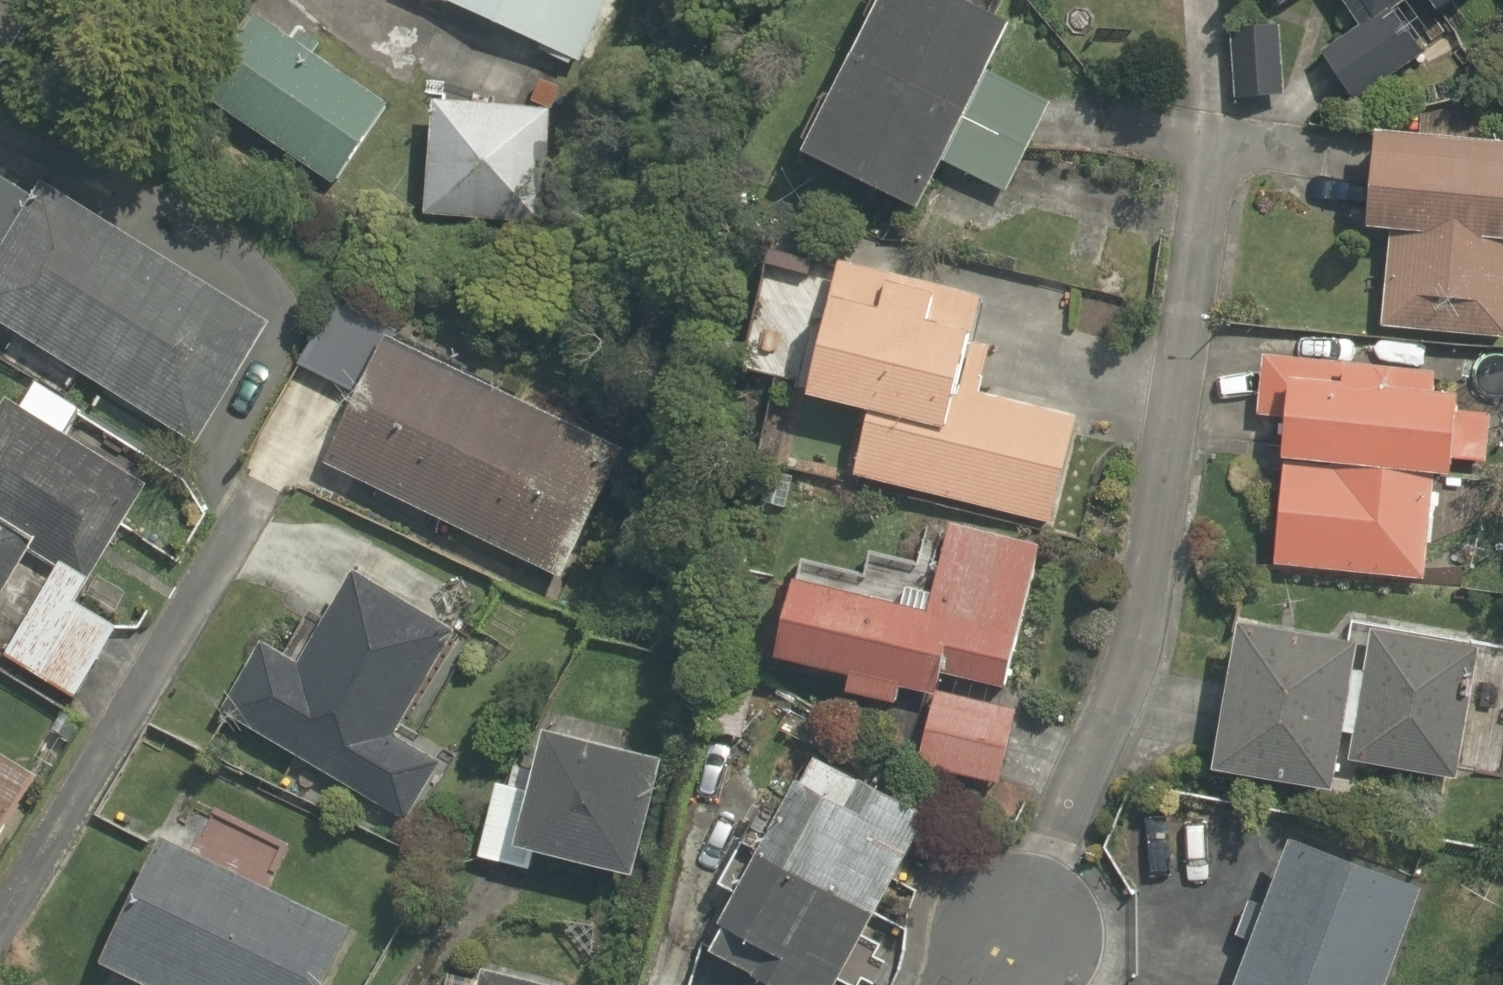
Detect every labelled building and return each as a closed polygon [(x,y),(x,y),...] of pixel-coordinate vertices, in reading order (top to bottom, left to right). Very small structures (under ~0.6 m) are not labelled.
[(572,62),(601,0),(440,0),(572,62)] [(969,0),(868,0),(794,148),(906,204),(929,158),(1000,194),(1049,98),(977,62),(1000,16),(969,0)] [(1346,20),(1306,46),(1343,102),(1419,53),(1396,17),(1422,0),(1333,0),(1346,20)] [(254,3),(196,92),(333,183),(392,93),(254,3)] [(1273,95),(1277,26),(1237,23),(1233,93),(1273,95)] [(414,92),(410,218),(539,221),(543,96),(414,92)] [(1363,124),(1356,228),(1386,230),(1380,321),(1502,329),(1502,131),(1363,124)] [(0,250),(0,324),(189,439),(263,318),(41,183),(0,250)] [(865,403),(848,469),(1049,515),(1070,425),(942,395),(965,294),(822,261),(793,386),(865,403)] [(604,446),(319,299),(283,363),(348,400),(318,455),(540,570),(604,446)] [(1488,369),(1260,344),(1252,416),(1276,419),(1259,567),(1419,585),(1432,470),(1477,475),(1488,369)] [(0,397),(0,508),(36,530),(31,538),(56,553),(92,575),(145,490),(56,435),(72,409),(14,374),(0,397)] [(920,558),(832,531),(824,556),(786,545),(760,641),(839,665),(834,680),(887,696),(892,679),(918,687),(925,664),(993,685),(1038,539),(936,507),(920,558)] [(31,538),(36,530),(0,508),(0,589),(31,538)] [(92,575),(56,553),(0,645),(0,653),(68,695),(113,624),(76,601),(92,575)] [(338,570),(282,656),(264,644),(216,718),(384,826),(432,753),(386,724),(442,637),(338,570)] [(1484,642),(1227,607),(1205,769),(1330,786),(1335,751),(1467,769),(1484,642)] [(919,715),(887,710),(879,762),(993,779),(1005,700),(923,688),(919,715)] [(614,866),(646,752),(531,720),(518,764),(495,757),(469,847),(509,859),(515,838),(614,866)] [(913,812),(796,751),(694,947),(768,984),(824,984),(913,812)] [(0,754),(0,830),(34,775),(0,754)] [(145,826),(82,960),(133,984),(312,984),(342,925),(145,826)] [(1409,885),(1273,835),(1217,984),(1371,984),(1409,885)] [(473,964),(469,984),(572,984),(473,964)]
